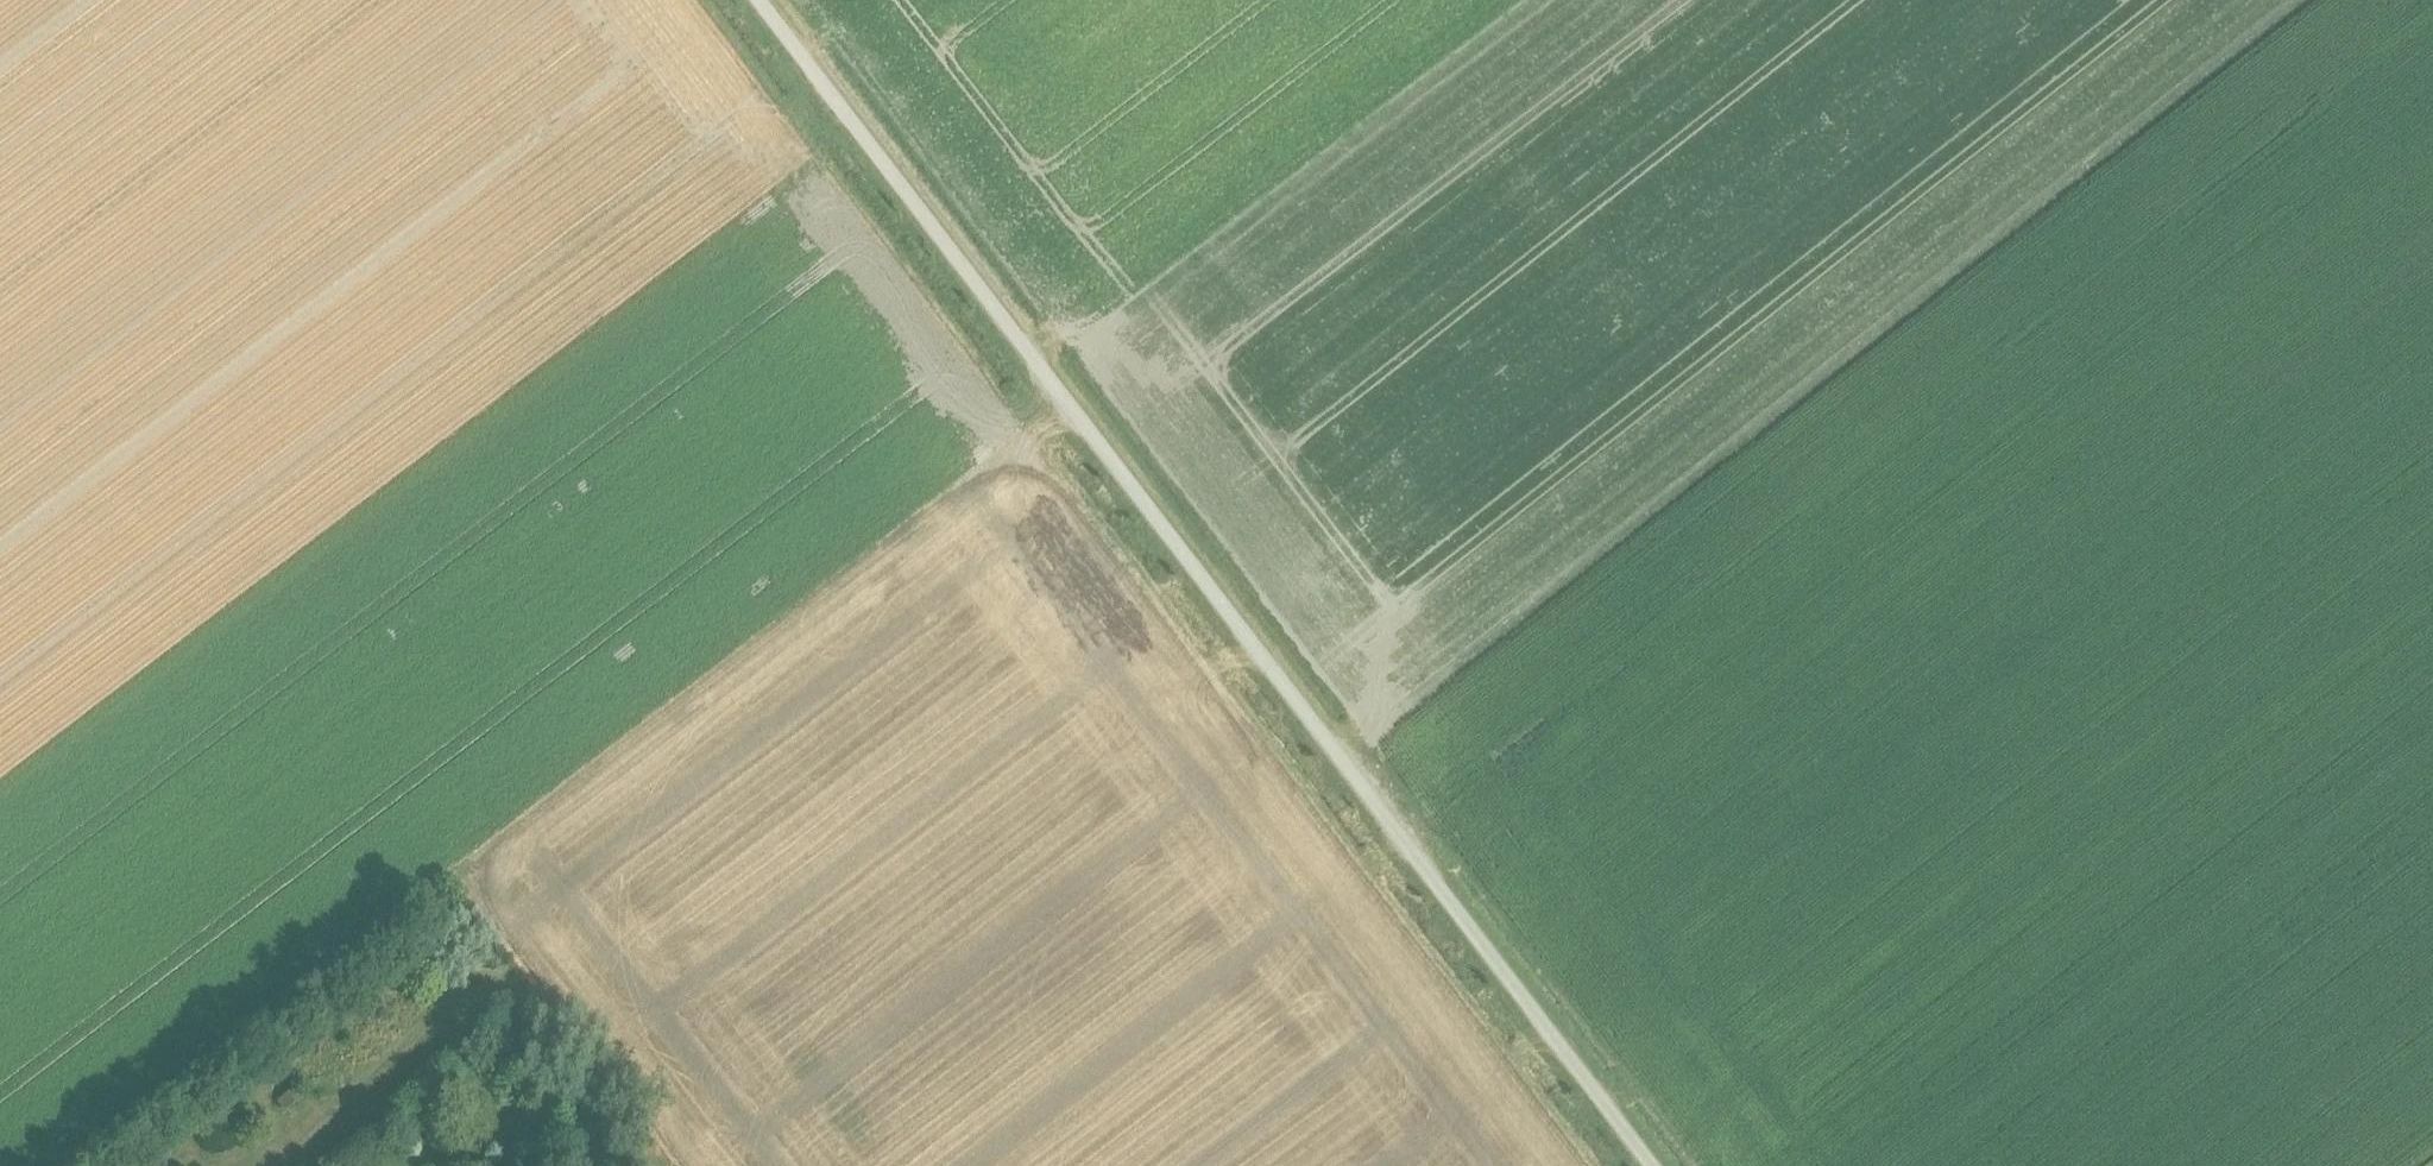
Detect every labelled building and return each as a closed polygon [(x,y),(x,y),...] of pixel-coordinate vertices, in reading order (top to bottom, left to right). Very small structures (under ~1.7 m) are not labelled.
[(296,1090),(279,1101),(286,1112),(303,1100),(296,1090)]
